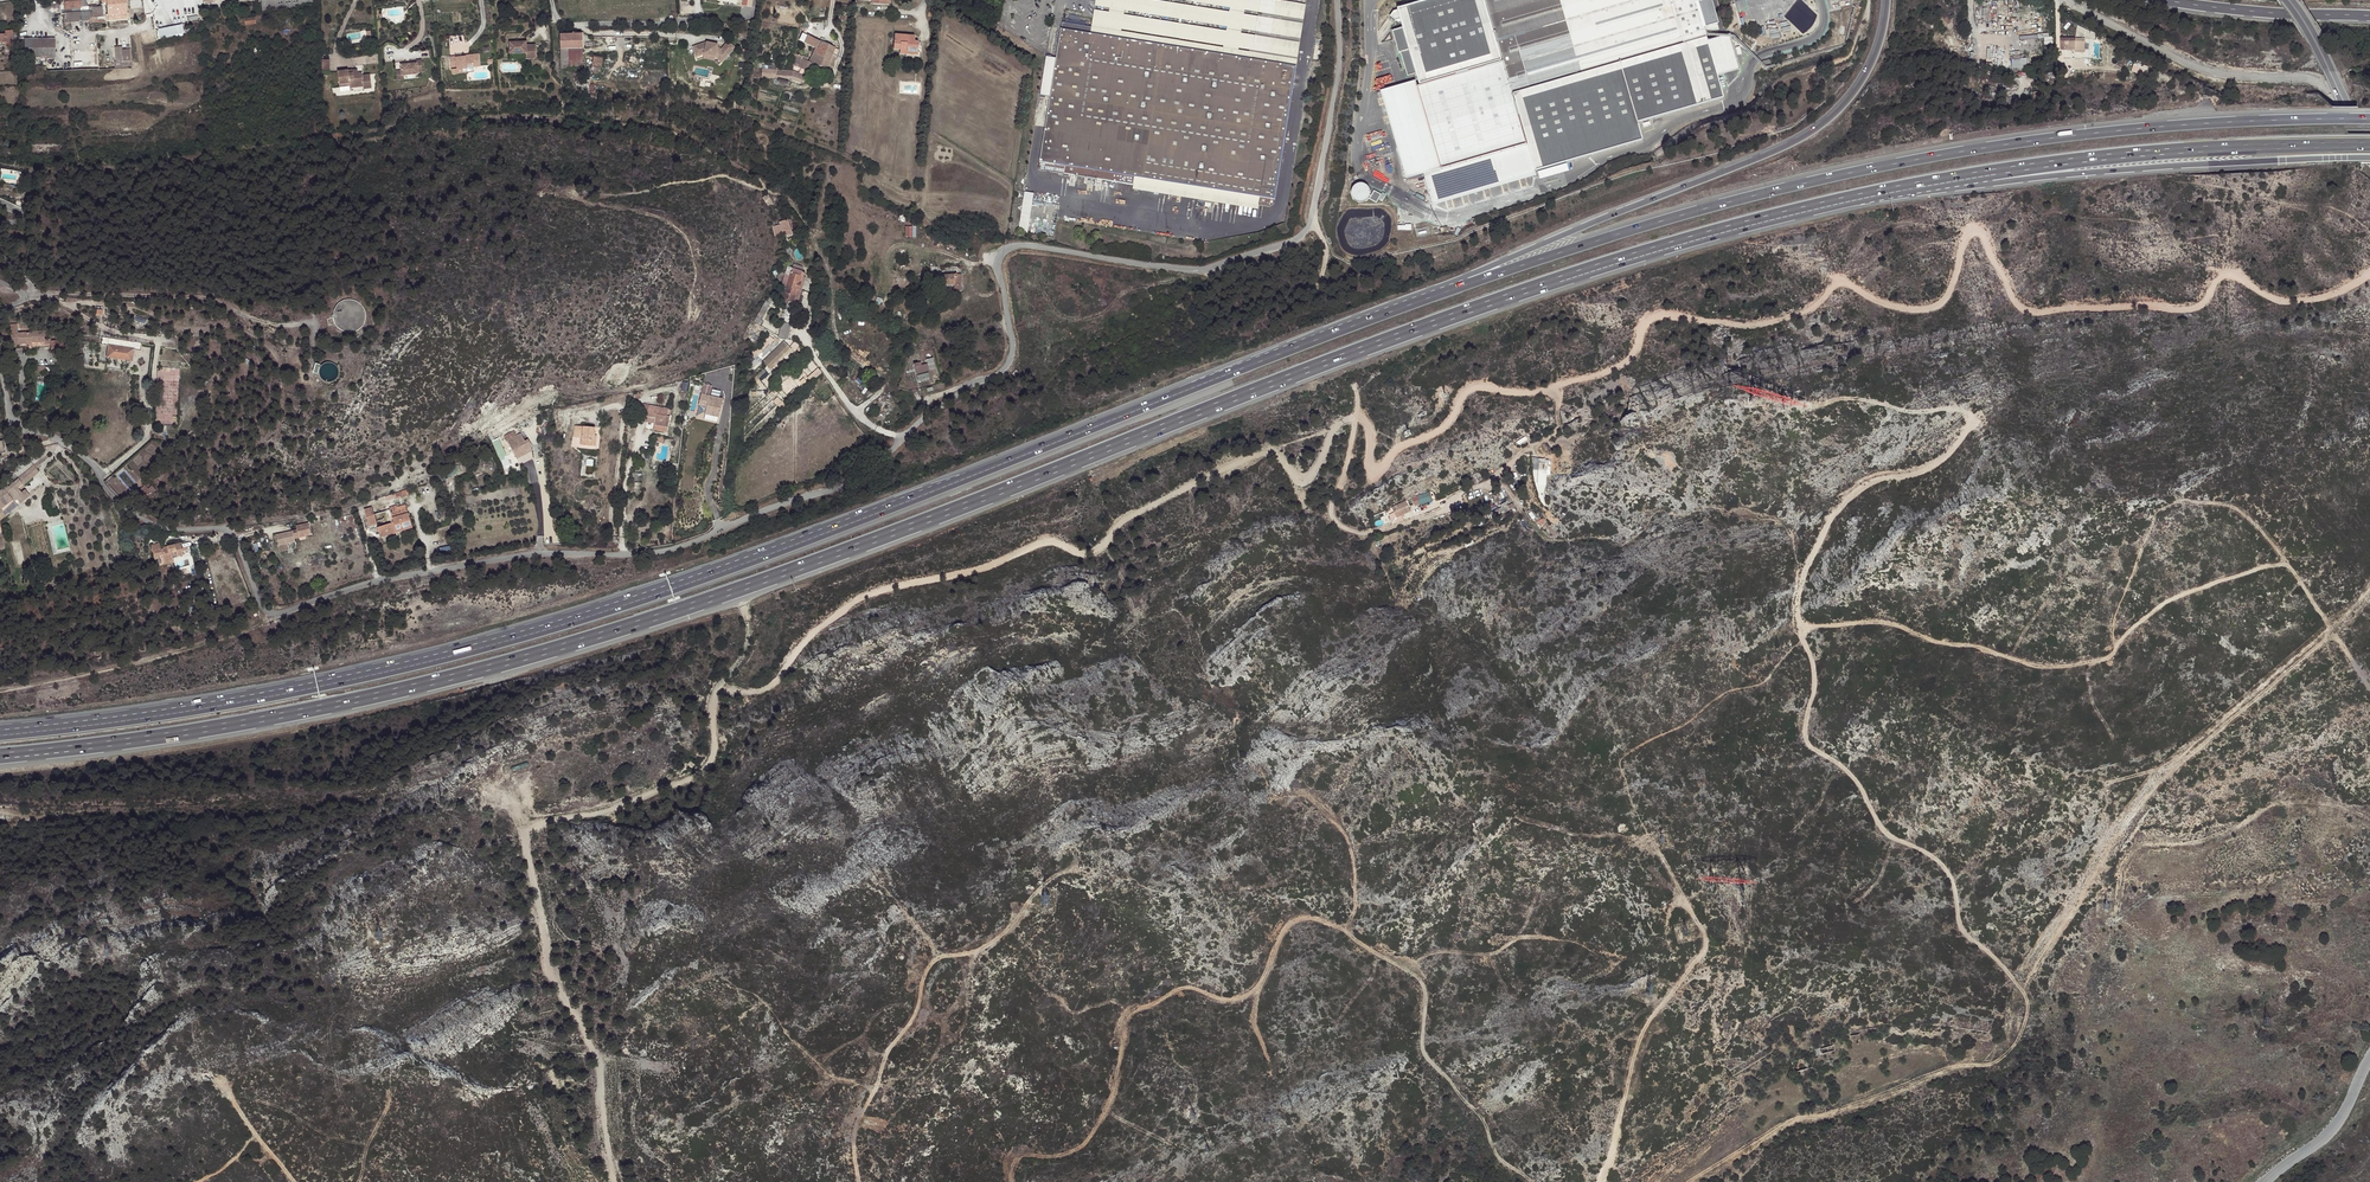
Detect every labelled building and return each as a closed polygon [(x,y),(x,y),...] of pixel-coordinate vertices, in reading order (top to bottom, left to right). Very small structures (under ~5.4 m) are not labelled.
[(66,21),(65,19),(64,0),(48,0),(49,11),(50,23),(66,21)] [(65,19),(93,16),(94,18),(103,17),(102,7),(88,8),(88,6),(80,7),(80,1),(83,1),(83,0),(64,0),(65,19)] [(115,14),(127,12),(126,0),(104,0),(104,3),(107,3),(108,14),(115,14)] [(262,5),(263,10),(264,10),(300,6),(300,0),(262,0),(262,5)] [(1091,29),(1295,64),(1297,49),(1300,31),(1303,11),(1305,0),(1096,0),(1094,11),(1091,29)] [(1394,6),(1400,25),(1390,28),(1396,50),(1398,50),(1405,74),(1414,71),(1417,83),(1415,83),(1439,166),(1525,141),(1533,168),(1642,136),(1636,118),(1722,93),(1718,76),(1707,41),(1704,32),(1705,32),(1695,0),(1415,0),(1394,6)] [(1713,14),(1714,14),(1717,13),(1717,11),(1719,10),(1716,0),(1709,0),(1713,14)] [(93,16),(65,19),(66,21),(66,24),(90,22),(103,21),(103,17),(94,18),(93,16)] [(186,32),(184,23),(157,29),(159,38),(186,32)] [(1295,64),(1091,29),(1062,24),(1060,31),(1056,60),(1046,58),(1044,69),(1039,98),(1049,99),(1037,172),(1129,189),(1131,181),(1158,186),(1237,200),(1253,203),(1255,204),(1254,212),(1270,214),(1295,64)] [(0,35),(0,44),(6,44),(6,48),(15,47),(14,31),(6,32),(6,35),(0,35)] [(914,45),(912,44),(905,44),(906,40),(906,35),(886,33),(885,47),(891,48),(891,52),(897,52),(898,49),(911,50),(913,50),(914,45)] [(560,49),(561,70),(583,69),(582,34),(560,34),(560,49)] [(832,55),(836,57),(839,50),(838,50),(829,46),(823,43),(802,34),(799,42),(804,44),(802,47),(807,49),(808,46),(816,49),(813,53),(822,56),(824,52),(832,55)] [(1729,35),(1707,41),(1718,76),(1740,69),(1729,35)] [(33,57),(32,39),(24,38),(24,57),(33,57)] [(55,39),(32,39),(33,57),(55,58),(55,39)] [(2060,39),(2060,46),(2067,46),(2067,51),(2078,51),(2078,50),(2076,50),(2076,44),(2076,39),(2060,39)] [(528,40),(511,40),(512,52),(528,51),(538,51),(537,43),(528,43),(528,40)] [(706,43),(693,48),(696,57),(704,54),(715,57),(721,62),(734,48),(728,43),(720,50),(717,47),(717,46),(706,43)] [(123,46),(115,47),(117,62),(115,62),(116,68),(132,67),(131,60),(132,60),(131,48),(123,49),(123,46)] [(458,54),(452,55),(453,65),(459,65),(459,67),(459,72),(476,70),(476,65),(482,64),(480,52),(470,53),(470,55),(465,55),(458,56),(458,54)] [(822,56),(813,53),(813,54),(808,63),(808,62),(807,62),(806,63),(806,64),(804,70),(806,71),(809,72),(811,64),(827,69),(828,65),(829,63),(832,63),(833,64),(835,59),(831,58),(832,55),(824,52),(822,56)] [(794,68),(805,72),(806,71),(804,70),(806,64),(806,63),(803,61),(804,58),(802,57),(794,54),(791,62),(790,66),(794,68)] [(590,72),(594,73),(600,74),(603,56),(593,55),(590,72)] [(2012,57),(2012,68),(2026,68),(2026,57),(2012,57)] [(403,63),(403,68),(404,73),(405,73),(420,71),(419,70),(425,70),(423,58),(418,58),(418,62),(403,63)] [(404,73),(403,68),(398,69),(399,78),(406,77),(405,73),(404,73)] [(794,68),(792,72),(804,76),(805,72),(794,68)] [(802,82),(804,76),(792,72),(789,71),(773,70),(758,69),(757,77),(770,78),(771,76),(787,77),(786,79),(795,83),(796,80),(802,82)] [(348,70),(338,71),(339,85),(349,84),(350,87),(363,85),(363,88),(372,87),(370,74),(362,75),(359,76),(358,71),(349,72),(348,70)] [(1439,166),(1415,83),(1413,81),(1379,91),(1404,176),(1422,171),(1439,166)] [(1439,166),(1422,171),(1431,203),(1535,172),(1533,168),(1525,141),(1439,166)] [(1129,193),(1156,198),(1158,186),(1131,181),(1129,189),(1129,193)] [(1369,196),(1370,195),(1370,192),(1369,189),(1367,186),(1364,184),(1361,183),(1358,184),(1355,185),(1353,187),(1352,190),(1351,193),(1352,196),(1354,199),(1356,201),(1359,202),(1362,202),(1365,200),(1368,198),(1369,196)] [(1158,186),(1156,198),(1236,212),(1237,200),(1158,186)] [(1381,194),(1374,190),(1371,195),(1370,195),(1369,196),(1368,198),(1376,203),(1381,194)] [(769,204),(773,202),(769,194),(765,196),(769,204)] [(1255,204),(1253,203),(1237,200),(1236,212),(1254,215),(1254,212),(1255,204)] [(1031,203),(1021,201),(1016,234),(1026,235),(1031,203)] [(789,219),(779,221),(779,224),(773,226),(776,237),(792,233),(789,219)] [(905,226),(905,237),(917,237),(916,226),(905,226)] [(785,312),(782,323),(787,324),(793,304),(792,303),(796,290),(798,290),(800,283),(799,283),(801,273),(802,272),(791,269),(782,301),(787,302),(784,312),(785,312)] [(15,274),(8,270),(6,274),(12,278),(15,274)] [(960,275),(935,275),(936,288),(934,288),(934,292),(945,293),(945,289),(943,289),(943,285),(953,285),(953,291),(961,291),(960,275)] [(773,300),(767,297),(753,322),(760,325),(773,300)] [(349,301),(347,301),(346,301),(345,301),(344,302),(343,302),(342,303),(341,303),(340,304),(339,305),(338,305),(337,306),(337,307),(336,308),(335,309),(335,310),(334,311),(334,312),(334,313),(334,314),(333,315),(333,317),(333,318),(334,319),(334,320),(334,321),(334,322),(335,323),(335,324),(336,325),(336,326),(337,327),(338,328),(339,329),(340,329),(340,330),(341,331),(342,331),(343,332),(344,332),(346,332),(347,333),(348,333),(349,333),(350,333),(351,333),(352,333),(353,332),(354,332),(355,332),(357,331),(358,331),(358,330),(359,329),(360,329),(361,328),(362,327),(363,326),(363,325),(364,324),(364,323),(365,322),(365,321),(365,320),(366,319),(366,318),(366,317),(366,316),(366,315),(365,313),(365,312),(365,311),(364,310),(364,309),(363,308),(363,307),(362,306),(361,306),(360,305),(360,304),(359,303),(358,303),(357,302),(356,302),(355,301),(354,301),(352,301),(351,301),(350,301),(349,301)] [(787,324),(782,323),(779,322),(777,333),(787,335),(789,325),(787,324)] [(18,325),(10,325),(11,348),(19,347),(19,345),(32,344),(32,343),(45,342),(45,340),(44,331),(31,332),(31,333),(18,333),(18,325)] [(131,341),(102,337),(100,344),(109,346),(107,357),(131,360),(133,349),(140,350),(142,343),(134,342),(134,340),(131,339),(131,341)] [(51,344),(51,345),(51,350),(52,352),(52,354),(60,353),(60,351),(65,350),(65,341),(50,341),(51,344)] [(768,341),(763,345),(760,348),(764,352),(772,345),(768,341)] [(766,367),(787,346),(783,342),(762,362),(766,367)] [(789,348),(787,346),(766,367),(768,369),(770,371),(773,369),(770,367),(789,348)] [(758,357),(754,353),(747,360),(750,364),(758,357)] [(336,365),(334,364),(330,363),(327,363),(324,364),(322,365),(322,366),(320,369),(319,372),(320,375),(321,378),(323,380),(326,382),(329,382),(333,382),(335,380),(338,377),(339,374),(339,371),(338,368),(336,365)] [(917,363),(912,364),(915,374),(928,371),(926,364),(918,366),(917,363)] [(322,365),(316,364),(313,373),(320,375),(319,372),(320,369),(322,366),(322,365)] [(766,372),(763,370),(753,379),(756,382),(766,372)] [(721,398),(702,394),(700,405),(707,407),(706,414),(720,417),(722,406),(719,406),(721,398)] [(670,410),(649,406),(647,418),(655,419),(654,426),(667,428),(670,410)] [(581,438),(581,440),(581,446),(595,447),(596,436),(594,436),(595,429),(574,427),(573,438),(581,438)] [(524,442),(520,434),(507,442),(517,460),(531,452),(530,446),(528,440),(524,442)] [(500,459),(507,456),(499,438),(493,440),(500,459)] [(1533,469),(1537,466),(1536,465),(1535,465),(1530,456),(1522,461),(1528,471),(1532,468),(1533,469)] [(33,465),(7,486),(6,485),(3,487),(0,489),(0,520),(17,507),(13,500),(16,498),(20,503),(30,496),(24,489),(21,492),(19,489),(39,472),(33,465)] [(144,485),(138,490),(143,496),(151,493),(147,488),(144,485)] [(151,485),(147,488),(151,493),(157,492),(151,485)] [(99,486),(95,490),(98,494),(103,490),(99,486)] [(407,490),(395,495),(397,500),(409,495),(407,490)] [(1416,506),(1433,500),(1430,491),(1412,497),(1416,506)] [(1406,501),(1396,505),(1397,506),(1395,507),(1397,511),(1395,512),(1397,517),(1411,512),(1406,501)] [(1514,507),(1511,503),(1507,506),(1505,502),(1499,505),(1501,508),(1489,514),(1492,519),(1493,518),(1495,521),(1499,519),(1497,516),(1503,513),(1509,510),(1514,507)] [(376,524),(380,537),(412,527),(406,505),(373,514),(371,508),(364,510),(367,523),(369,526),(376,524)] [(301,528),(297,529),(299,536),(303,535),(315,532),(312,521),(300,524),(301,528)] [(280,532),(281,538),(299,536),(297,529),(297,528),(280,532)] [(19,540),(11,542),(17,565),(23,564),(19,540)] [(160,544),(152,546),(157,565),(165,563),(164,561),(174,559),(185,556),(184,552),(183,550),(182,544),(169,547),(169,549),(165,550),(162,550),(160,544)]
